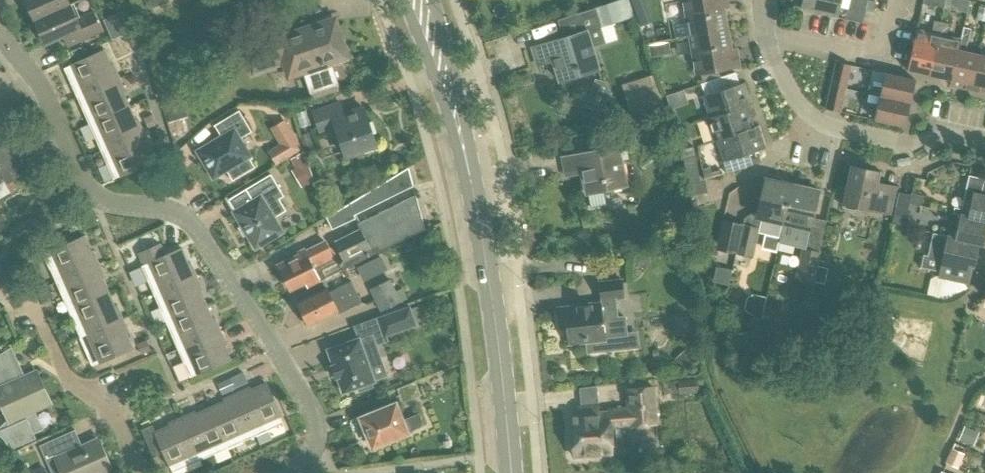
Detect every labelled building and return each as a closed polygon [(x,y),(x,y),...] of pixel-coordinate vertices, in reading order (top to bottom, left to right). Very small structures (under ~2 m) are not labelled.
[(69,4),(67,0),(26,0),(35,20),(69,4)] [(168,9),(166,3),(170,1),(170,0),(148,0),(152,8),(155,14),(168,9)] [(634,17),(628,0),(617,0),(595,7),(601,27),(634,17)] [(723,7),(729,6),(727,0),(684,0),(688,21),(673,24),(676,37),(691,34),(691,35),(727,29),(723,7)] [(842,0),(803,0),(802,7),(838,15),(842,0)] [(867,0),(866,0),(849,0),(845,17),(863,21),(867,0)] [(945,5),(958,8),(960,0),(946,0),(945,5)] [(69,4),(35,20),(45,42),(62,34),(68,48),(103,32),(93,10),(75,18),(69,4)] [(984,21),(984,7),(979,6),(976,19),(984,21)] [(128,33),(121,12),(103,20),(112,40),(128,33)] [(347,58),(334,20),(273,41),(270,32),(240,41),(252,76),(286,65),(290,77),(303,73),(311,94),(312,99),(340,90),(338,84),(339,84),(332,63),(347,58)] [(930,72),(941,22),(934,20),(931,33),(917,30),(909,63),(918,66),(918,69),(930,72)] [(945,36),(948,23),(941,22),(930,72),(943,75),(944,71),(952,73),(958,50),(960,39),(945,36)] [(972,90),(980,55),(966,52),(971,28),(964,26),(960,39),(958,50),(952,73),(950,85),(972,90)] [(727,29),(691,35),(698,72),(739,65),(737,49),(731,50),(727,29)] [(599,68),(587,30),(533,47),(539,64),(554,59),(561,81),(599,68)] [(75,95),(83,92),(116,77),(119,76),(113,64),(111,65),(104,49),(70,64),(63,67),(75,95)] [(980,55),(972,90),(984,93),(984,56),(980,55)] [(846,89),(852,65),(835,61),(830,85),(846,89)] [(713,117),(751,105),(744,82),(739,84),(735,72),(701,84),(704,94),(699,96),(700,98),(705,97),(710,110),(711,109),(713,117)] [(910,103),(915,80),(885,74),(882,87),(869,85),(867,94),(910,103)] [(119,76),(116,77),(83,92),(75,95),(88,123),(95,120),(128,105),(122,91),(125,90),(119,76)] [(599,109),(612,95),(607,81),(597,78),(596,82),(598,90),(587,101),(588,107),(599,109)] [(841,112),(846,89),(830,85),(825,108),(841,112)] [(905,126),(910,103),(867,94),(865,102),(870,102),(869,106),(877,108),(875,120),(905,126)] [(164,103),(169,121),(181,117),(176,100),(164,103)] [(345,114),(341,102),(313,112),(319,131),(336,126),(346,156),(376,146),(363,108),(345,114)] [(135,120),(128,105),(95,120),(88,123),(100,151),(107,147),(141,132),(143,131),(138,119),(135,120)] [(713,140),(720,138),(758,126),(751,105),(713,117),(707,118),(711,130),(710,130),(713,140)] [(251,132),(239,110),(213,126),(214,126),(220,136),(196,151),(212,179),(226,171),(232,181),(254,168),(248,157),(250,156),(239,139),(251,132)] [(154,125),(150,116),(144,118),(148,127),(154,125)] [(758,126),(720,138),(722,146),(719,146),(723,160),(719,161),(719,163),(722,162),(725,173),(761,162),(757,151),(764,149),(758,126)] [(633,128),(623,131),(626,145),(637,142),(633,128)] [(143,131),(141,132),(107,147),(100,151),(112,179),(120,175),(153,160),(147,146),(149,145),(143,131)] [(314,146),(309,131),(299,135),(304,150),(314,146)] [(3,173),(7,182),(23,175),(7,143),(0,146),(0,174),(3,173)] [(563,157),(567,175),(584,171),(588,193),(591,208),(607,205),(604,190),(627,185),(618,145),(563,157)] [(702,180),(700,180),(694,146),(682,148),(689,185),(702,180)] [(890,214),(895,190),(884,187),(884,184),(877,183),(879,173),(852,167),(844,203),(890,214)] [(332,230),(356,219),(354,216),(413,185),(408,168),(325,218),(332,230)] [(254,249),(281,233),(272,218),(283,211),(277,200),(282,197),(269,175),(245,189),(252,200),(232,212),(254,249)] [(969,175),(961,208),(954,207),(953,213),(960,215),(984,221),(984,179),(969,175)] [(779,243),(783,224),(792,185),(765,178),(756,218),(755,217),(753,226),(760,228),(759,233),(765,234),(762,248),(777,251),(779,243)] [(820,191),(792,185),(783,224),(779,243),(802,249),(795,278),(814,282),(821,251),(820,251),(826,220),(814,218),(820,191)] [(910,194),(899,192),(892,223),(904,226),(909,204),(908,204),(910,194)] [(908,204),(909,204),(909,203),(921,206),(923,195),(911,192),(910,194),(908,204)] [(342,269),(424,228),(415,195),(358,224),(360,228),(334,241),(343,260),(339,262),(342,269)] [(960,215),(955,237),(950,236),(951,231),(947,227),(941,226),(939,233),(933,232),(933,234),(979,244),(984,245),(984,221),(960,215)] [(753,226),(743,223),(741,223),(723,218),(716,248),(734,253),(736,253),(753,257),(759,233),(760,228),(753,226)] [(966,282),(970,266),(974,267),(979,244),(933,234),(928,254),(923,253),(920,267),(939,272),(939,275),(963,281),(966,282)] [(54,281),(62,278),(95,264),(98,262),(93,250),(90,252),(83,236),(50,250),(42,253),(54,281)] [(148,266),(160,292),(196,276),(198,275),(193,263),(187,265),(181,250),(166,256),(161,243),(137,253),(144,268),(148,266)] [(307,286),(325,277),(322,270),(335,264),(325,243),(279,265),(291,289),(305,282),(307,286)] [(62,278),(54,281),(66,309),(74,306),(107,291),(101,278),(105,277),(98,262),(95,264),(62,278)] [(358,265),(359,278),(373,277),(373,265),(358,265)] [(733,268),(714,265),(711,280),(730,284),(733,268)] [(43,282),(39,274),(32,278),(35,285),(43,282)] [(165,322),(172,319),(205,305),(199,292),(202,291),(196,276),(160,292),(153,295),(165,322)] [(617,316),(615,303),(615,300),(625,298),(622,278),(598,281),(601,305),(571,308),(571,310),(558,311),(560,327),(567,326),(569,342),(585,341),(587,354),(640,347),(638,331),(627,332),(625,315),(617,316)] [(381,312),(401,301),(390,279),(370,289),(381,312)] [(362,302),(351,281),(328,292),(326,288),(297,302),(308,326),(337,312),(338,314),(362,302)] [(47,286),(36,290),(41,301),(51,296),(47,286)] [(78,337),(86,333),(119,319),(122,317),(117,305),(114,307),(107,291),(74,306),(66,309),(78,337)] [(177,349),(184,346),(217,332),(220,331),(215,319),(211,320),(205,305),(172,319),(165,322),(177,349)] [(408,309),(378,319),(383,335),(414,325),(408,309)] [(122,317),(119,319),(86,333),(78,337),(90,365),(98,361),(131,347),(125,333),(128,332),(122,317)] [(383,335),(378,319),(354,328),(358,339),(356,340),(329,349),(327,350),(328,352),(333,365),(331,366),(335,377),(337,377),(342,390),(342,392),(344,392),(344,391),(357,387),(358,391),(371,387),(370,382),(371,382),(373,381),(372,379),(365,359),(377,354),(374,345),(386,341),(383,335)] [(220,331),(217,332),(184,346),(177,349),(189,377),(196,374),(229,360),(223,346),(226,345),(220,331)] [(141,354),(151,349),(147,339),(137,343),(141,354)] [(12,346),(1,354),(0,354),(0,407),(4,405),(9,417),(0,426),(0,435),(13,449),(36,438),(34,434),(44,429),(35,409),(46,404),(33,374),(25,377),(12,346)] [(684,351),(675,360),(685,371),(695,362),(684,351)] [(703,391),(702,378),(697,378),(678,380),(672,381),(673,393),(679,393),(679,394),(699,392),(699,391),(703,391)] [(282,425),(280,418),(265,385),(252,390),(250,387),(236,393),(237,396),(254,437),(282,425)] [(659,424),(656,385),(624,388),(625,405),(624,407),(607,408),(607,416),(601,416),(600,407),(583,408),(584,416),(570,417),(574,456),(613,453),(613,452),(624,451),(622,430),(633,429),(633,427),(659,424)] [(224,399),(225,402),(210,408),(227,449),(254,437),(237,396),(236,393),(224,399)] [(402,420),(396,403),(361,417),(363,420),(360,424),(363,431),(367,433),(373,446),(408,432),(407,432),(424,425),(419,413),(402,420)] [(193,409),(180,415),(181,417),(197,454),(224,442),(210,408),(195,414),(193,409)] [(181,417),(169,422),(170,425),(154,432),(151,426),(141,431),(152,458),(163,454),(169,466),(172,472),(173,472),(200,461),(197,454),(181,417)] [(980,431),(964,425),(959,439),(974,445),(980,431)] [(75,429),(39,445),(52,472),(106,472),(109,471),(95,440),(82,446),(75,429)] [(961,468),(967,453),(952,447),(949,454),(946,462),(959,468),(959,467),(961,468)]
